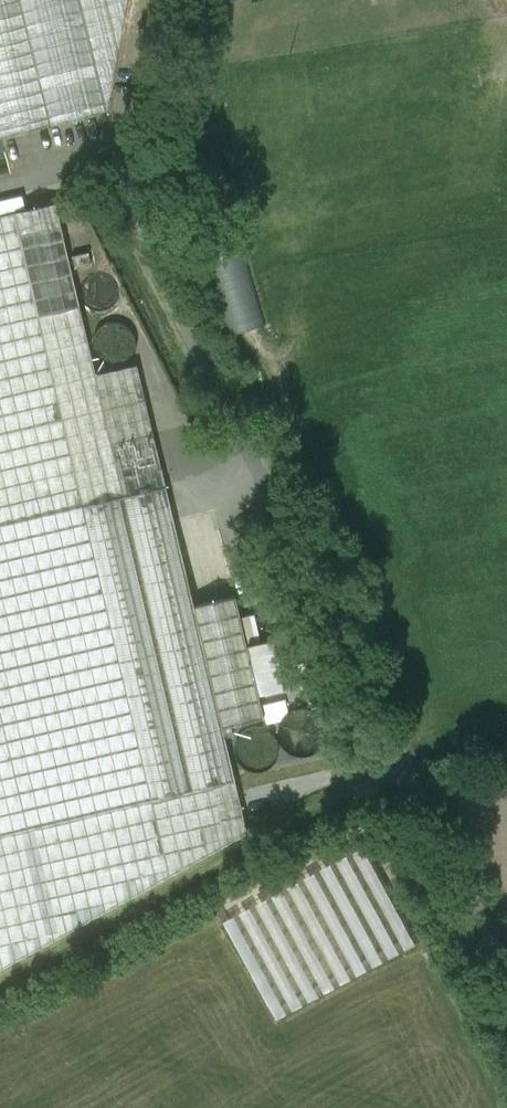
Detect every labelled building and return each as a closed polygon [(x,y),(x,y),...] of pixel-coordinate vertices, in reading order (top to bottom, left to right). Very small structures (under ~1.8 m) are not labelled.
[(108,111),(128,0),(0,0),(0,137),(108,111)] [(248,832),(225,736),(194,607),(138,365),(97,373),(55,202),(0,215),(0,971),(248,832)] [(194,607),(225,736),(233,734),(231,726),(264,718),(235,597),(194,607)] [(292,754),(299,756),(306,756),(312,754),(318,751),(323,746),(325,739),(326,733),(325,726),(323,719),(318,714),(312,711),(306,709),(299,709),(292,711),(287,714),(282,719),(279,726),(278,732),(279,739),(282,745),(286,751),(292,754)] [(239,762),(243,766),(248,769),(254,771),(260,771),(265,770),(271,767),(275,762),(278,757),(279,751),(279,745),(277,739),(273,735),(269,731),(263,728),(257,727),(251,728),(246,730),(241,734),(238,739),(235,744),(235,750),(236,756),(239,762)] [(221,916),(267,1014),(406,949),(367,866),(357,871),(349,856),(221,916)]
